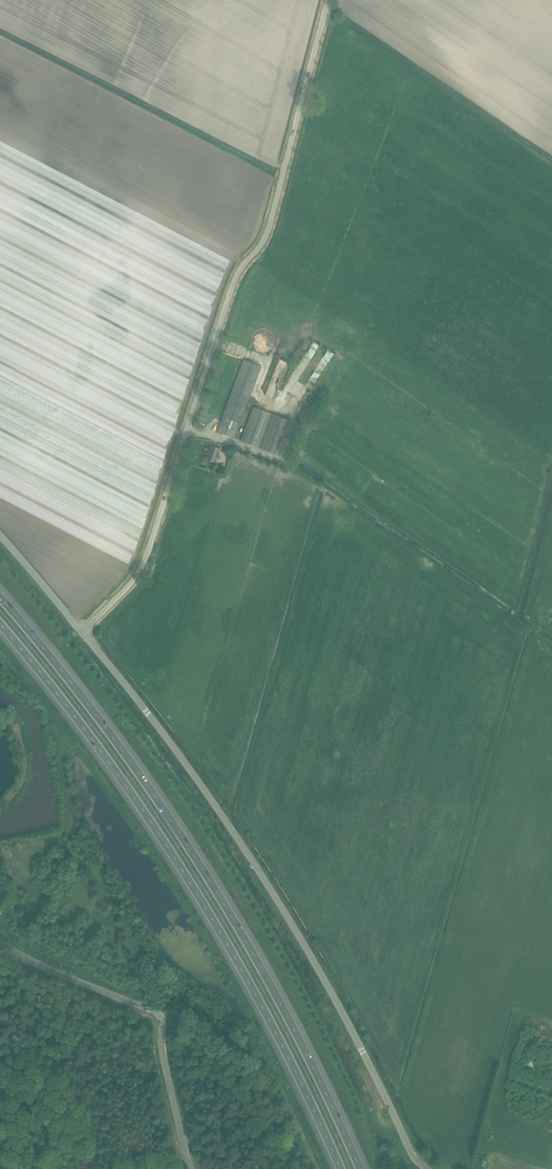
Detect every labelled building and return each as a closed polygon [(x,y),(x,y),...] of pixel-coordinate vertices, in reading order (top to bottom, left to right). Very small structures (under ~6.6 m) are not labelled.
[(256,350),(264,352),(272,348),(275,339),(271,331),(262,328),(254,333),(252,342),(256,350)] [(216,432),(234,439),(261,366),(244,360),(216,432)] [(289,403),(292,398),(289,397),(292,392),(288,390),(283,399),(289,403)] [(241,441),(259,448),(277,455),(290,421),(254,407),(241,441)] [(206,459),(215,463),(221,449),(211,445),(206,459)]
